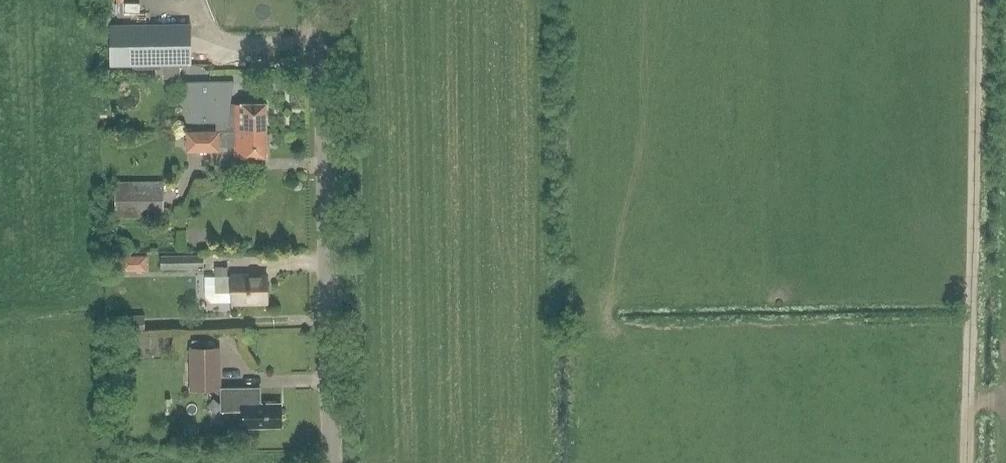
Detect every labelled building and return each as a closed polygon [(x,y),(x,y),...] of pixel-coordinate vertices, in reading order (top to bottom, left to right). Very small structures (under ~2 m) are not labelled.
[(111,23),(112,65),(165,64),(191,64),(191,22),(111,23)] [(217,120),(217,132),(231,132),(231,131),(265,130),(265,105),(231,105),(232,95),(214,95),(214,83),(186,83),(195,120),(217,120)] [(265,130),(231,131),(231,132),(217,132),(188,133),(188,151),(220,151),(220,147),(236,146),(236,156),(266,155),(265,130)] [(116,217),(164,217),(164,182),(116,183),(116,217)] [(127,269),(152,268),(151,252),(126,253),(127,269)] [(162,267),(204,266),(203,253),(162,254),(162,267)] [(228,277),(228,268),(216,268),(216,292),(233,292),(233,302),(268,302),(268,277),(253,277),(253,276),(232,277),(228,277)] [(135,313),(135,311),(125,311),(125,313),(113,314),(114,331),(146,330),(145,313),(135,313)] [(191,389),(219,389),(218,349),(190,349),(191,389)] [(223,389),(223,410),(244,410),(244,427),(282,427),(282,403),(260,403),(259,389),(223,389)]
